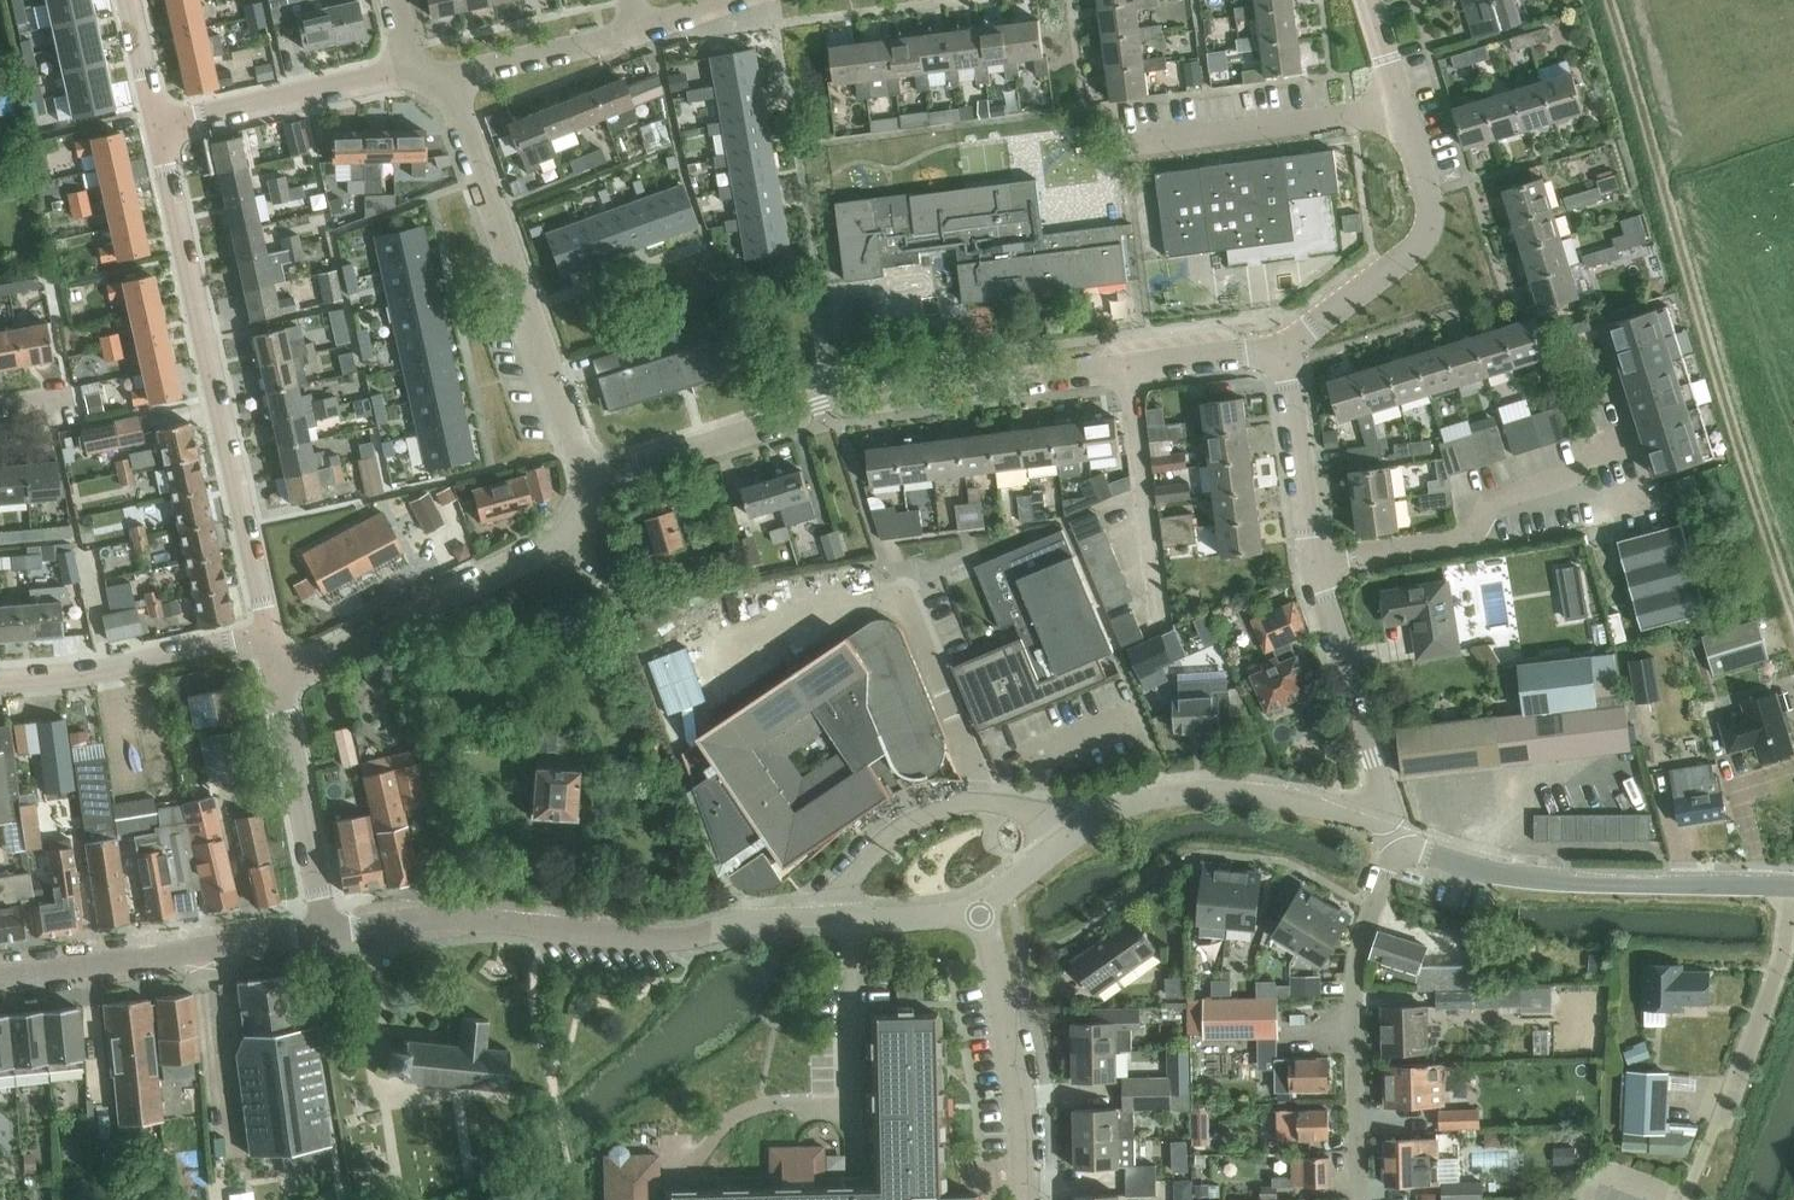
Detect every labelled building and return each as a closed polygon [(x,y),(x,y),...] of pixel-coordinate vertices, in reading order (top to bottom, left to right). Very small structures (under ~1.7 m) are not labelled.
[(13,11),(24,9),(22,0),(10,0),(13,11)] [(48,4),(53,26),(93,18),(89,0),(66,0),(48,4)] [(177,43),(207,37),(199,0),(192,0),(169,6),(177,43)] [(274,23),(297,18),(304,49),(334,42),(326,7),(325,0),(269,0),(274,23)] [(467,9),(492,3),(491,0),(428,0),(431,16),(467,9)] [(1104,38),(1142,33),(1142,28),(1139,9),(1160,6),(1160,0),(1138,0),(1138,1),(1100,6),(1104,38)] [(1258,18),(1259,18),(1258,14),(1295,9),(1294,0),(1256,0),(1257,5),(1235,8),(1237,21),(1258,18)] [(1515,0),(1463,0),(1475,37),(1522,23),(1515,0)] [(326,7),(334,42),(365,36),(357,1),(326,7)] [(255,3),(243,6),(246,19),(263,15),(260,2),(255,3)] [(24,9),(13,11),(16,26),(27,23),(24,9)] [(1239,52),(1262,49),(1262,45),(1299,40),(1295,9),(1258,14),(1259,18),(1258,18),(1261,36),(1237,39),(1239,52)] [(263,15),(246,19),(248,30),(265,27),(265,26),(263,15)] [(93,18),(53,26),(58,49),(98,40),(93,18)] [(1015,62),(1019,61),(1035,59),(1037,76),(1051,74),(1048,55),(1045,56),(1040,20),(1010,24),(1015,62)] [(1212,23),(1205,24),(1206,35),(1214,34),(1212,23)] [(985,66),(989,65),(1006,63),(1008,80),(1021,79),(1019,61),(1015,62),(1010,24),(980,28),(985,66)] [(1104,38),(1109,69),(1146,64),(1146,59),(1143,40),(1165,37),(1163,25),(1142,28),(1142,33),(1104,38)] [(955,69),(959,69),(976,67),(978,84),(992,83),(989,65),(985,66),(980,28),(950,32),(955,69)] [(1528,33),(1532,46),(1549,41),(1545,28),(1528,33)] [(926,73),(930,73),(946,70),(948,88),(962,86),(959,69),(955,69),(950,32),(921,36),(926,73)] [(1514,52),(1532,46),(1528,33),(1510,39),(1514,52)] [(177,43),(183,70),(213,64),(211,56),(224,54),(220,34),(207,37),(177,43)] [(900,76),(917,74),(919,92),(932,90),(930,73),(926,73),(921,36),(891,39),(897,77),(900,76)] [(30,39),(19,41),(22,56),(33,54),(30,39)] [(867,81),(871,81),(887,78),(889,96),(903,94),(900,76),(897,77),(891,39),(862,43),(867,81)] [(98,40),(58,49),(63,71),(103,62),(98,40)] [(1244,71),(1245,84),(1268,81),(1267,76),(1303,72),(1299,40),(1262,45),(1262,49),(1265,68),(1244,71)] [(873,98),(871,81),(867,81),(862,43),(832,47),(836,84),(857,81),(860,99),(873,98)] [(1470,51),(1474,64),(1491,59),(1487,46),(1470,51)] [(711,57),(716,86),(758,79),(753,49),(711,57)] [(1456,69),(1474,64),(1470,51),(1452,56),(1456,69)] [(33,54),(22,56),(25,71),(36,69),(33,54)] [(1109,69),(1113,101),(1149,96),(1146,72),(1169,69),(1167,56),(1146,59),(1146,64),(1109,69)] [(1547,96),(1555,121),(1585,112),(1572,72),(1568,60),(1539,69),(1543,82),(1547,96)] [(1199,61),(1184,63),(1187,86),(1191,86),(1202,84),(1199,61)] [(103,62),(63,71),(68,94),(108,85),(103,62)] [(254,67),(257,83),(274,79),(271,63),(254,67)] [(215,72),(213,64),(183,70),(188,93),(233,83),(230,69),(215,72)] [(685,73),(668,76),(671,92),(688,89),(685,73)] [(602,112),(604,117),(620,111),(625,127),(638,122),(632,106),(633,105),(623,79),(594,90),(596,96),(602,112)] [(717,98),(721,122),(764,114),(758,79),(716,86),(686,91),(688,103),(717,98)] [(1516,96),(1527,130),(1555,121),(1547,96),(1543,82),(1515,91),(1516,96)] [(39,85),(28,87),(31,102),(43,100),(39,85)] [(108,85),(68,94),(73,116),(113,107),(108,85)] [(564,102),(575,129),(604,117),(602,112),(596,96),(594,90),(564,102)] [(1484,100),(1496,139),(1527,130),(1516,96),(1515,91),(1484,100)] [(43,100),(31,102),(34,117),(46,114),(43,100)] [(980,101),(979,114),(981,119),(991,118),(990,106),(989,100),(980,101)] [(1455,109),(1467,148),(1496,139),(1484,100),(1455,109)] [(536,113),(546,140),(575,129),(564,102),(536,113)] [(1005,105),(990,106),(991,118),(1006,116),(1005,105)] [(973,106),(960,108),(962,121),(975,119),(973,106)] [(485,118),(487,123),(491,136),(505,131),(502,121),(511,117),(507,109),(485,118)] [(945,110),(930,112),(931,125),(932,125),(947,123),(945,110)] [(530,146),(546,140),(536,113),(507,124),(517,150),(518,149),(524,166),(536,161),(530,146)] [(914,113),(899,115),(900,117),(901,129),(916,127),(914,113)] [(723,133),(727,154),(770,146),(764,114),(721,122),(707,124),(709,136),(723,133)] [(662,119),(638,128),(647,153),(663,147),(671,144),(662,119)] [(891,119),(871,121),(873,133),(892,130),(891,119)] [(286,126),(294,155),(306,152),(299,123),(286,126)] [(393,131),(394,161),(412,160),(412,176),(424,176),(423,160),(425,160),(424,130),(393,131)] [(696,130),(680,134),(684,154),(689,153),(686,138),(698,136),(696,130)] [(362,132),(364,194),(382,193),(382,179),(365,180),(364,162),(394,161),(393,131),(362,132)] [(348,202),(361,202),(364,201),(364,194),(362,132),(332,133),(333,163),(350,162),(350,180),(347,181),(348,202)] [(95,152),(99,172),(127,164),(120,133),(76,143),(79,156),(95,152)] [(212,142),(218,173),(248,167),(245,150),(259,147),(256,133),(212,142)] [(729,166),(732,186),(776,179),(770,146),(727,154),(713,156),(715,168),(729,166)] [(585,154),(591,167),(607,161),(602,148),(585,154)] [(1334,150),(1156,173),(1167,258),(1228,250),(1230,264),(1339,250),(1331,194),(1340,193),(1334,151),(1334,150)] [(574,174),(591,167),(585,154),(569,161),(574,174)] [(674,156),(665,157),(666,162),(668,169),(671,168),(674,167),(676,167),(674,156)] [(699,163),(686,165),(688,173),(700,170),(699,163)] [(99,172),(105,199),(134,192),(127,164),(99,172)] [(218,173),(225,205),(255,198),(248,167),(218,173)] [(286,176),(267,180),(270,193),(289,189),(286,176)] [(640,179),(632,182),(632,184),(635,192),(644,189),(641,182),(640,179)] [(719,193),(720,200),(734,198),(738,218),(782,211),(776,179),(732,186),(718,188),(719,193)] [(876,198),(837,203),(847,281),(886,276),(885,268),(922,263),(920,252),(957,247),(960,264),(965,303),(1041,293),(1042,293),(1034,237),(1045,235),(1038,179),(1009,183),(966,189),(913,195),(913,193),(876,198)] [(1505,191),(1514,220),(1553,208),(1544,179),(1505,191)] [(649,197),(664,237),(696,226),(681,185),(649,197)] [(303,186),(289,189),(291,200),(306,197),(303,186)] [(1581,192),(1585,206),(1604,200),(1600,187),(1581,192)] [(605,188),(597,191),(601,201),(602,201),(609,199),(609,198),(605,188)] [(289,189),(270,193),(273,205),(291,200),(289,189)] [(67,194),(70,207),(89,203),(86,190),(67,194)] [(105,199),(112,229),(140,222),(134,192),(105,199)] [(1568,211),(1585,206),(1581,192),(1564,197),(1568,211)] [(45,195),(39,196),(41,210),(48,209),(45,195)] [(614,210),(631,249),(664,237),(649,197),(614,210)] [(225,205),(232,233),(261,227),(255,198),(225,205)] [(340,198),(327,202),(331,216),(344,212),(340,198)] [(70,207),(73,220),(92,215),(89,203),(70,207)] [(1514,220),(1523,250),(1562,238),(1553,208),(1514,220)] [(583,221),(598,261),(631,249),(614,210),(583,221)] [(789,251),(782,211),(738,218),(724,221),(725,225),(726,232),(741,230),(746,258),(789,251)] [(49,213),(42,214),(43,223),(50,222),(49,213)] [(1360,213),(1343,216),(1345,233),(1363,231),(1360,213)] [(561,275),(598,261),(583,221),(546,234),(561,275)] [(118,259),(147,253),(140,222),(112,229),(116,246),(100,249),(102,262),(118,258),(118,259)] [(1034,237),(1042,293),(1128,282),(1122,235),(1134,233),(1133,224),(1122,225),(1045,235),(1034,237)] [(725,225),(711,227),(714,243),(728,241),(726,232),(725,225)] [(531,228),(529,229),(531,237),(537,235),(542,234),(541,232),(539,227),(539,226),(531,228)] [(232,233),(238,261),(268,255),(261,227),(232,233)] [(422,228),(375,238),(383,271),(429,261),(422,228)] [(283,251),(301,247),(301,246),(318,242),(315,230),(280,238),(283,251)] [(1523,250),(1531,278),(1571,266),(1562,238),(1523,250)] [(1601,251),(1605,263),(1622,258),(1618,245),(1601,251)] [(244,291),(274,284),(286,282),(282,263),(304,259),(301,247),(283,251),(268,255),(238,261),(244,291)] [(1586,269),(1605,263),(1601,251),(1582,256),(1586,269)] [(429,261),(383,271),(390,304),(436,294),(429,261)] [(340,266),(344,281),(345,280),(355,278),(352,264),(342,266),(340,266)] [(1580,296),(1571,266),(1531,278),(1541,308),(1580,296)] [(319,273),(325,303),(341,300),(335,270),(319,273)] [(126,296),(130,313),(159,306),(152,277),(124,283),(123,284),(108,287),(111,299),(126,296)] [(8,284),(11,294),(40,288),(39,278),(8,284)] [(347,296),(349,295),(359,293),(355,278),(345,280),(344,281),(347,296)] [(11,294),(8,284),(0,285),(0,296),(11,294)] [(244,291),(251,320),(296,311),(293,296),(278,300),(274,284),(244,291)] [(436,294),(390,304),(397,337),(443,327),(436,294)] [(854,338),(874,336),(875,336),(870,296),(849,299),(854,338)] [(130,313),(137,343),(166,337),(159,306),(130,313)] [(1665,307),(1608,325),(1624,375),(1681,356),(1665,307)] [(1505,327),(1518,366),(1548,357),(1535,317),(1505,327)] [(1591,318),(1586,320),(1589,331),(1595,329),(1591,318)] [(1586,320),(1580,322),(1583,333),(1589,331),(1586,320)] [(16,328),(22,365),(53,359),(47,322),(16,328)] [(1580,322),(1574,324),(1577,334),(1583,333),(1580,322)] [(1574,324),(1568,326),(1571,336),(1577,334),(1574,324)] [(443,327),(397,337),(404,369),(450,359),(443,327)] [(1476,336),(1489,376),(1518,366),(1505,327),(1476,336)] [(22,365),(16,328),(0,331),(0,369),(22,365)] [(254,335),(261,365),(316,352),(313,342),(298,345),(297,340),(289,342),(286,328),(254,335)] [(346,328),(332,332),(335,346),(349,342),(346,328)] [(355,332),(358,345),(359,345),(370,343),(367,329),(356,331),(355,332)] [(118,333),(100,338),(105,362),(124,357),(118,333)] [(730,336),(598,377),(608,411),(741,371),(730,336)] [(1447,345),(1460,384),(1489,376),(1476,336),(1447,345)] [(137,343),(143,371),(172,364),(166,337),(137,343)] [(361,360),(362,360),(373,357),(370,343),(359,345),(358,345),(361,360)] [(1419,354),(1431,394),(1460,384),(1447,345),(1419,354)] [(1579,347),(1568,350),(1570,356),(1581,353),(1579,347)] [(261,365),(267,393),(299,386),(307,384),(303,364),(318,361),(316,352),(261,365)] [(593,360),(597,373),(619,366),(615,353),(593,360)] [(1581,353),(1570,356),(1572,362),(1583,359),(1581,353)] [(1390,363),(1402,403),(1431,394),(1419,354),(1390,363)] [(1681,356),(1624,375),(1640,424),(1697,405),(1681,356)] [(450,359),(404,369),(411,402),(458,392),(450,359)] [(1583,359),(1572,362),(1574,368),(1585,364),(1583,359)] [(1360,372),(1372,412),(1402,403),(1390,363),(1360,372)] [(135,405),(179,396),(172,364),(143,371),(147,388),(132,392),(135,405)] [(1585,364),(1574,368),(1576,374),(1587,370),(1585,364)] [(1587,370),(1576,374),(1578,380),(1589,376),(1587,370)] [(1344,421),(1359,416),(1368,446),(1349,448),(1350,463),(1383,460),(1382,451),(1381,445),(1379,438),(1372,412),(1360,372),(1331,381),(1344,421)] [(1589,376),(1578,380),(1580,386),(1590,382),(1589,376)] [(1590,382),(1580,386),(1582,392),(1592,388),(1590,382)] [(267,393),(273,420),(274,420),(303,413),(328,408),(328,407),(339,404),(337,395),(314,401),(312,393),(301,396),(299,386),(267,393)] [(1592,388),(1582,392),(1583,398),(1594,394),(1592,388)] [(458,392),(411,402),(419,435),(465,425),(458,392)] [(100,393),(84,397),(88,416),(104,413),(100,393)] [(370,396),(373,410),(384,408),(381,394),(370,396)] [(1204,404),(1208,435),(1249,429),(1245,398),(1204,404)] [(273,420),(279,449),(311,441),(308,429),(319,426),(318,419),(341,414),(339,404),(328,407),(328,408),(303,413),(274,420),(273,420)] [(1697,405),(1640,424),(1656,473),(1713,455),(1697,405)] [(1549,410),(1558,442),(1572,438),(1562,406),(1549,410)] [(387,422),(384,408),(373,410),(376,425),(387,422)] [(1535,415),(1544,446),(1558,442),(1549,410),(1535,415)] [(1520,419),(1530,451),(1544,446),(1535,415),(1520,419)] [(115,422),(82,429),(87,453),(120,446),(143,441),(138,417),(115,422)] [(1086,422),(1090,458),(1121,454),(1116,417),(1086,422)] [(1505,424),(1514,455),(1530,451),(1520,419),(1505,424)] [(157,430),(165,464),(199,456),(191,422),(157,430)] [(1055,426),(1060,461),(1062,476),(1078,474),(1081,474),(1079,459),(1090,458),(1086,422),(1055,426)] [(1149,427),(1151,442),(1184,438),(1182,423),(1149,427)] [(465,425),(419,435),(426,468),(472,458),(465,425)] [(1024,430),(1029,466),(1060,461),(1055,426),(1024,430)] [(1484,430),(1494,462),(1508,458),(1498,426),(1484,430)] [(1208,435),(1212,465),(1253,460),(1249,429),(1208,435)] [(993,434),(998,470),(1029,466),(1024,430),(993,434)] [(1337,430),(1324,432),(1326,449),(1339,448),(1337,430)] [(1456,439),(1465,471),(1494,462),(1484,430),(1456,439)] [(962,438),(967,474),(998,470),(993,434),(962,438)] [(1387,436),(1379,438),(1381,445),(1382,451),(1390,449),(1387,436)] [(930,442),(935,478),(967,474),(962,438),(930,442)] [(1445,458),(1445,459),(1446,461),(1450,476),(1465,471),(1456,439),(1441,444),(1445,458)] [(1414,442),(1416,455),(1433,453),(1431,440),(1414,442)] [(279,449),(286,477),(341,464),(339,454),(324,457),(322,452),(314,454),(311,441),(279,449)] [(372,441),(358,444),(361,459),(375,456),(372,441)] [(384,457),(385,457),(395,455),(391,441),(381,443),(384,457)] [(899,446),(904,482),(935,478),(930,442),(899,446)] [(1395,445),(1396,458),(1416,455),(1414,442),(1395,445)] [(62,449),(61,449),(65,463),(75,461),(71,446),(66,448),(62,449)] [(873,486),(904,482),(899,446),(868,450),(873,486)] [(1155,472),(1188,468),(1186,453),(1154,457),(1155,472)] [(165,464),(172,496),(206,488),(199,456),(165,464)] [(383,492),(375,456),(361,459),(357,460),(365,496),(383,492)] [(109,464),(111,475),(132,470),(130,458),(115,461),(116,463),(109,464)] [(1438,479),(1428,481),(1430,494),(1453,490),(1450,476),(1446,461),(1445,459),(1445,458),(1435,460),(1436,462),(1438,477),(1438,479)] [(1212,465),(1216,494),(1257,489),(1253,460),(1212,465)] [(26,464),(30,500),(60,498),(57,461),(26,464)] [(30,500),(26,464),(0,466),(0,503),(30,500)] [(345,480),(341,464),(286,477),(292,504),(323,497),(321,486),(345,480)] [(533,508),(533,507),(532,503),(551,498),(543,466),(525,470),(527,476),(473,490),(481,522),(533,508)] [(1352,473),(1356,504),(1396,498),(1392,467),(1352,473)] [(135,482),(132,470),(111,475),(118,474),(121,486),(135,482)] [(773,480),(781,507),(811,498),(802,471),(773,480)] [(1093,478),(1103,501),(1115,496),(1105,473),(1093,478)] [(1699,489),(1694,474),(1675,480),(1680,495),(1699,489)] [(1081,483),(1091,506),(1103,501),(1093,478),(1081,483)] [(752,516),(756,515),(757,519),(768,516),(767,512),(781,507),(773,480),(744,489),(752,516)] [(1156,487),(1158,502),(1192,498),(1190,483),(1156,487)] [(468,485),(457,488),(461,504),(473,501),(468,485)] [(970,503),(974,528),(986,527),(981,487),(969,489),(970,503)] [(172,496),(179,527),(213,521),(206,488),(172,496)] [(456,488),(442,491),(444,501),(458,498),(456,488)] [(1216,494),(1220,525),(1261,520),(1257,489),(1216,494)] [(1422,510),(1455,506),(1453,490),(1430,494),(1420,495),(1422,510)] [(444,524),(428,493),(409,502),(426,534),(444,524)] [(1032,495),(1035,520),(1048,519),(1045,493),(1032,495)] [(1022,522),(1035,520),(1032,495),(1019,497),(1022,522)] [(687,547),(676,511),(678,511),(673,496),(654,502),(658,515),(649,518),(660,555),(687,547)] [(1009,498),(1002,499),(1003,511),(1011,510),(1009,498)] [(1360,535),(1401,530),(1396,498),(1356,504),(1360,535)] [(957,505),(960,530),(974,528),(970,503),(957,505)] [(882,540),(911,536),(908,511),(896,513),(896,507),(873,510),(882,540)] [(908,511),(911,536),(924,535),(921,509),(908,511)] [(323,593),(403,551),(382,513),(303,555),(323,593)] [(1161,517),(1163,533),(1195,529),(1193,513),(1161,517)] [(1073,528),(1080,543),(1106,531),(1100,516),(1073,528)] [(1224,556),(1265,551),(1261,520),(1220,525),(1224,556)] [(179,527),(186,562),(221,556),(213,521),(179,527)] [(130,528),(132,537),(147,534),(144,524),(130,528)] [(1682,525),(1676,527),(1619,543),(1643,630),(1706,612),(1682,525)] [(32,529),(33,539),(71,536),(70,526),(32,529)] [(775,544),(791,539),(787,526),(771,531),(775,544)] [(1,534),(1,542),(33,539),(32,529),(0,531),(1,534)] [(1163,533),(1164,547),(1197,543),(1195,529),(1163,533)] [(1002,628),(1007,626),(1016,622),(1023,638),(954,667),(978,724),(991,718),(995,727),(1109,679),(1121,673),(1112,652),(1115,651),(1064,530),(982,564),(979,574),(1002,628)] [(839,531),(825,536),(832,559),(846,555),(839,531)] [(1080,543),(1085,556),(1112,545),(1106,531),(1080,543)] [(132,537),(135,552),(150,549),(147,534),(132,537)] [(464,544),(453,550),(459,561),(470,555),(464,544)] [(1085,556),(1091,570),(1118,559),(1112,545),(1085,556)] [(64,583),(79,579),(73,552),(58,556),(64,583)] [(26,554),(28,569),(42,568),(41,553),(26,554)] [(713,582),(704,553),(689,557),(698,586),(713,582)] [(12,568),(12,570),(28,569),(26,554),(0,557),(0,569),(12,568)] [(186,562),(194,594),(228,587),(221,556),(186,562)] [(1091,570),(1097,584),(1124,573),(1118,559),(1091,570)] [(1580,566),(1557,570),(1562,600),(1566,621),(1589,617),(1585,596),(1580,566)] [(1097,584),(1103,598),(1130,587),(1124,573),(1097,584)] [(307,579),(292,587),(298,599),(314,591),(307,579)] [(105,589),(110,614),(134,609),(129,583),(105,589)] [(1420,657),(1459,651),(1448,584),(1385,594),(1390,623),(1414,619),(1420,657)] [(194,594),(201,629),(235,621),(228,587),(194,594)] [(1103,598),(1109,611),(1135,600),(1130,587),(1103,598)] [(144,593),(147,605),(162,602),(159,590),(144,593)] [(31,602),(34,638),(63,636),(60,600),(31,602)] [(1277,656),(1262,663),(1261,662),(1249,668),(1251,674),(1268,712),(1273,710),(1278,713),(1285,710),(1286,704),(1308,694),(1302,681),(1308,678),(1298,656),(1297,656),(1291,641),(1308,633),(1294,601),(1252,619),(1267,653),(1274,650),(1277,656)] [(2,605),(5,641),(34,638),(31,602),(2,605)] [(162,602),(147,605),(150,618),(164,614),(162,605),(162,602)] [(176,602),(162,605),(164,614),(165,615),(178,612),(176,602)] [(109,641),(141,633),(136,608),(134,609),(110,614),(103,616),(109,641)] [(1112,619),(1123,646),(1145,637),(1133,610),(1112,619)] [(849,637),(699,737),(703,742),(694,747),(685,753),(728,867),(729,871),(731,874),(732,875),(735,879),(737,881),(738,882),(742,885),(747,888),(750,889),(755,890),(758,891),(763,891),(767,890),(770,890),(775,888),(778,887),(781,885),(783,883),(786,881),(785,880),(784,880),(773,864),(781,858),(786,867),(810,851),(814,856),(867,812),(892,795),(880,778),(895,767),(898,770),(902,774),(907,776),(913,778),(918,778),(924,778),(929,776),(934,774),(938,770),(942,766),(945,761),(946,755),(947,750),(946,744),(945,739),(947,737),(903,630),(900,626),(896,623),(892,620),(887,619),(882,619),(877,620),(872,622),(849,637)] [(1714,675),(1716,675),(1769,659),(1763,639),(1757,620),(1703,636),(1714,675)] [(1161,667),(1174,661),(1162,636),(1129,651),(1147,689),(1167,680),(1161,667)] [(1489,645),(1473,647),(1494,670),(1502,664),(1489,645)] [(687,651),(649,663),(667,717),(680,713),(687,737),(694,747),(703,742),(699,737),(699,736),(698,731),(697,731),(691,710),(704,705),(687,651)] [(1526,713),(1507,716),(1513,764),(1632,750),(1626,701),(1621,702),(1616,654),(1520,665),(1521,672),(1504,674),(1507,698),(1524,696),(1526,713)] [(1655,656),(1628,660),(1635,704),(1661,700),(1655,656)] [(376,663),(364,667),(367,672),(378,667),(376,663)] [(172,678),(176,699),(188,697),(194,726),(239,716),(233,687),(215,691),(210,669),(172,678)] [(1182,699),(1177,699),(1179,731),(1222,729),(1221,721),(1233,720),(1231,689),(1228,690),(1227,681),(1214,682),(1184,684),(1181,684),(1182,699)] [(1719,721),(1729,754),(1732,753),(1755,746),(1760,764),(1793,753),(1793,748),(1777,692),(1754,699),(1742,703),(1745,713),(1719,721)] [(647,711),(633,717),(637,729),(652,724),(647,711)] [(1399,728),(1405,777),(1513,764),(1507,716),(1399,728)] [(66,718),(36,722),(40,752),(45,793),(74,789),(66,718)] [(230,719),(219,722),(220,730),(232,728),(230,719)] [(36,722),(13,725),(17,755),(40,752),(36,722)] [(557,751),(555,722),(535,723),(537,752),(557,751)] [(11,822),(22,820),(24,828),(25,845),(26,850),(42,848),(39,826),(36,803),(32,803),(20,805),(19,796),(13,748),(10,727),(0,729),(0,744),(1,753),(11,822)] [(349,728),(335,731),(343,767),(357,763),(349,728)] [(241,729),(199,739),(209,781),(251,772),(241,729)] [(87,730),(69,733),(71,747),(89,744),(87,730)] [(3,823),(11,822),(1,753),(0,753),(0,823),(3,823)] [(389,756),(360,763),(363,776),(389,884),(389,887),(420,880),(417,868),(422,867),(419,853),(414,854),(403,810),(431,803),(429,797),(421,762),(415,763),(392,769),(389,756)] [(87,842),(100,928),(129,923),(117,838),(105,757),(75,762),(86,843),(87,842)] [(1724,817),(1717,775),(1712,776),(1710,764),(1673,770),(1681,824),(1724,817)] [(576,820),(579,771),(535,768),(532,817),(576,820)] [(30,794),(19,796),(20,805),(32,803),(30,794)] [(184,807),(202,888),(208,912),(238,906),(213,796),(183,804),(184,807)] [(113,804),(117,830),(160,823),(159,810),(158,808),(157,808),(155,798),(113,804)] [(138,854),(150,921),(198,913),(194,889),(202,888),(184,807),(183,804),(158,808),(159,810),(160,823),(117,830),(118,835),(154,830),(155,832),(135,836),(138,854)] [(1627,812),(1613,813),(1614,839),(1628,839),(1627,812)] [(1642,812),(1627,812),(1628,839),(1643,838),(1642,812)] [(1598,813),(1584,814),(1585,840),(1599,840),(1598,813)] [(1613,813),(1598,813),(1599,840),(1614,839),(1613,813)] [(370,814),(350,818),(364,889),(383,885),(370,814)] [(1569,814),(1555,815),(1556,841),(1570,841),(1569,814)] [(1584,814),(1569,814),(1570,841),(1585,840),(1584,814)] [(237,821),(256,907),(280,901),(260,815),(237,821)] [(1541,815),(1526,816),(1527,843),(1542,842),(1541,815)] [(1555,815),(1541,815),(1542,842),(1556,841),(1555,815)] [(364,889),(350,818),(331,822),(334,840),(338,856),(345,892),(364,889)] [(11,822),(3,823),(7,852),(26,850),(25,845),(24,828),(22,820),(11,822)] [(53,887),(34,890),(32,891),(32,899),(38,936),(82,930),(75,872),(76,872),(71,839),(47,842),(53,887)] [(1204,870),(1200,927),(1201,927),(1200,938),(1226,940),(1226,929),(1229,930),(1235,873),(1204,870)] [(26,938),(22,901),(32,899),(32,891),(34,890),(33,890),(30,872),(0,876),(0,942),(26,938)] [(1235,873),(1229,930),(1258,932),(1265,876),(1235,873)] [(1270,918),(1265,931),(1275,937),(1274,938),(1300,954),(1330,906),(1304,890),(1283,925),(1270,918)] [(1330,906),(1300,954),(1325,969),(1354,921),(1330,906)] [(1136,920),(1075,965),(1096,994),(1158,952),(1136,920)] [(1381,931),(1372,957),(1381,960),(1380,961),(1392,965),(1397,966),(1394,973),(1418,981),(1419,990),(1436,990),(1437,992),(1437,1009),(1499,1008),(1499,1007),(1499,991),(1471,991),(1471,965),(1422,966),(1428,947),(1381,931)] [(1590,955),(1589,971),(1603,972),(1604,956),(1590,955)] [(1682,1004),(1710,1004),(1710,973),(1682,973),(1682,966),(1646,965),(1646,1010),(1682,1010),(1682,1004)] [(290,976),(238,984),(245,1034),(237,1055),(251,1157),(281,1152),(285,1177),(334,1170),(333,1163),(330,1145),(331,1145),(314,1027),(298,1029),(290,976)] [(1321,977),(1291,977),(1291,986),(1291,989),(1291,996),(1321,996),(1321,977)] [(1231,981),(1212,981),(1212,996),(1231,996),(1231,981)] [(1291,986),(1276,985),(1276,996),(1291,996),(1291,989),(1291,986)] [(1552,988),(1522,989),(1522,1005),(1552,1004),(1552,988)] [(193,994),(155,999),(156,1004),(157,1021),(161,1064),(164,1064),(165,1077),(196,1074),(196,1066),(200,1066),(193,994)] [(148,999),(104,1004),(111,1064),(156,1058),(152,1021),(156,1021),(157,1021),(156,1004),(149,1004),(148,999)] [(1205,1038),(1278,1038),(1278,999),(1188,1000),(1189,1035),(1205,1035),(1205,1038)] [(42,1010),(48,1070),(84,1067),(77,1006),(42,1010)] [(1430,1052),(1429,1007),(1384,1008),(1385,1053),(1430,1052)] [(1074,1023),(1074,1052),(1119,1052),(1118,1035),(1142,1035),(1141,1008),(1097,1009),(1098,1022),(1074,1023)] [(7,1014),(14,1074),(48,1070),(42,1010),(7,1014)] [(615,1147),(612,1152),(611,1157),(607,1158),(608,1199),(976,1199),(976,1195),(945,1195),(945,1187),(944,1113),(943,1090),(937,1090),(937,1056),(936,1012),(917,1013),(881,1013),(881,1028),(877,1028),(878,1040),(872,1040),(874,1145),(875,1176),(824,1177),(824,1146),(770,1147),(770,1188),(692,1189),(666,1190),(666,1193),(665,1193),(656,1194),(656,1186),(658,1186),(657,1156),(634,1157),(632,1152),(630,1147),(625,1144),(619,1144),(615,1147)] [(14,1074),(7,1014),(0,1014),(0,1076),(14,1074)] [(402,1079),(506,1089),(510,1050),(485,1048),(488,1019),(463,1017),(460,1045),(411,1041),(406,1040),(405,1049),(389,1047),(388,1058),(387,1068),(403,1070),(402,1079)] [(1189,1036),(1181,1036),(1182,1050),(1190,1050),(1189,1036)] [(1646,1044),(1624,1052),(1629,1065),(1651,1057),(1646,1044)] [(1075,1082),(1119,1081),(1119,1052),(1074,1052),(1075,1082)] [(156,1058),(111,1064),(112,1077),(114,1077),(119,1125),(163,1120),(156,1058)] [(1291,1060),(1278,1060),(1275,1060),(1275,1093),(1292,1093),(1292,1091),(1329,1091),(1329,1058),(1291,1058),(1291,1060)] [(1447,1105),(1446,1064),(1385,1066),(1386,1107),(1447,1105)] [(1628,1072),(1625,1130),(1624,1151),(1648,1152),(1649,1136),(1651,1136),(1650,1154),(1673,1155),(1674,1133),(1666,1132),(1669,1074),(1628,1072)] [(1126,1079),(1127,1095),(1172,1094),(1171,1078),(1126,1079)] [(1172,1110),(1172,1094),(1127,1095),(1127,1111),(1172,1110)] [(1194,1154),(1209,1153),(1209,1146),(1210,1146),(1210,1134),(1210,1108),(1193,1108),(1194,1154)] [(1075,1109),(1076,1139),(1120,1138),(1120,1109),(1075,1109)] [(1278,1111),(1279,1140),(1303,1140),(1330,1140),(1330,1110),(1278,1111)] [(1481,1127),(1480,1110),(1441,1111),(1441,1129),(1481,1127)] [(1589,1129),(1569,1129),(1569,1145),(1589,1144),(1589,1129)] [(224,1137),(213,1138),(214,1158),(225,1157),(224,1137)] [(1126,1166),(1127,1181),(1157,1181),(1157,1165),(1136,1166),(1136,1137),(1120,1138),(1076,1139),(1077,1168),(1121,1167),(1126,1166)] [(1441,1184),(1440,1140),(1386,1141),(1386,1185),(1441,1184)] [(1575,1147),(1554,1148),(1555,1165),(1576,1164),(1576,1162),(1576,1150),(1575,1147)] [(34,1154),(21,1155),(22,1166),(33,1166),(35,1166),(34,1154)] [(1196,1199),(1215,1199),(1215,1186),(1207,1186),(1206,1155),(1196,1155),(1196,1199)] [(1261,1186),(1261,1199),(1278,1199),(1278,1187),(1293,1186),(1303,1186),(1330,1186),(1330,1157),(1303,1158),(1293,1158),(1293,1179),(1289,1179),(1289,1177),(1274,1177),(1274,1186),(1261,1186)] [(76,1177),(77,1193),(78,1199),(90,1199),(89,1193),(88,1176),(76,1177)] [(1157,1196),(1157,1181),(1127,1181),(1127,1196),(1157,1196)] [(1191,1182),(1176,1182),(1176,1197),(1192,1197),(1191,1182)] [(1483,1183),(1444,1184),(1445,1199),(1483,1199),(1483,1183)]
